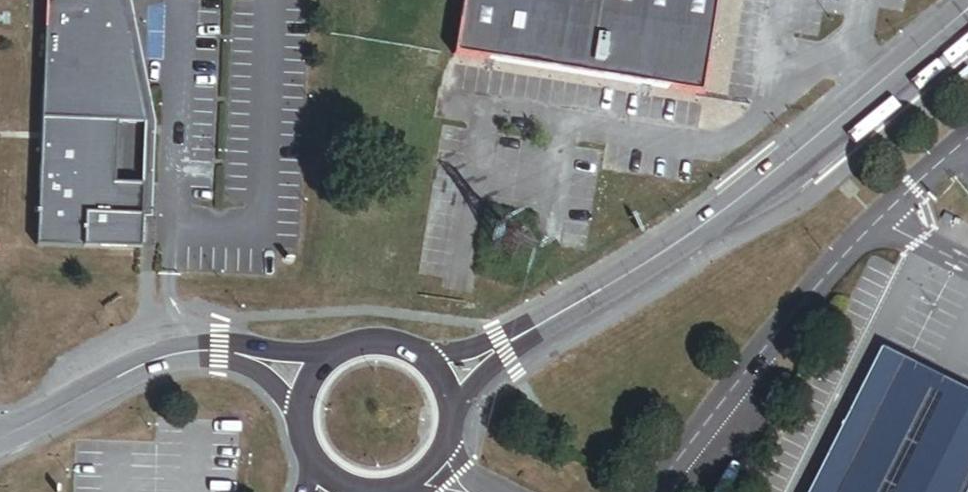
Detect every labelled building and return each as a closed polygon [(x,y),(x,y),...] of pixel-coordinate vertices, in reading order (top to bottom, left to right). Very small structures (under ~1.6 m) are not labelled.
[(36,246),(142,250),(143,220),(144,183),(115,183),(117,123),(146,123),(147,74),(131,0),(48,0),(46,6),(36,246)] [(455,56),(704,97),(720,0),(464,0),(455,56)]
